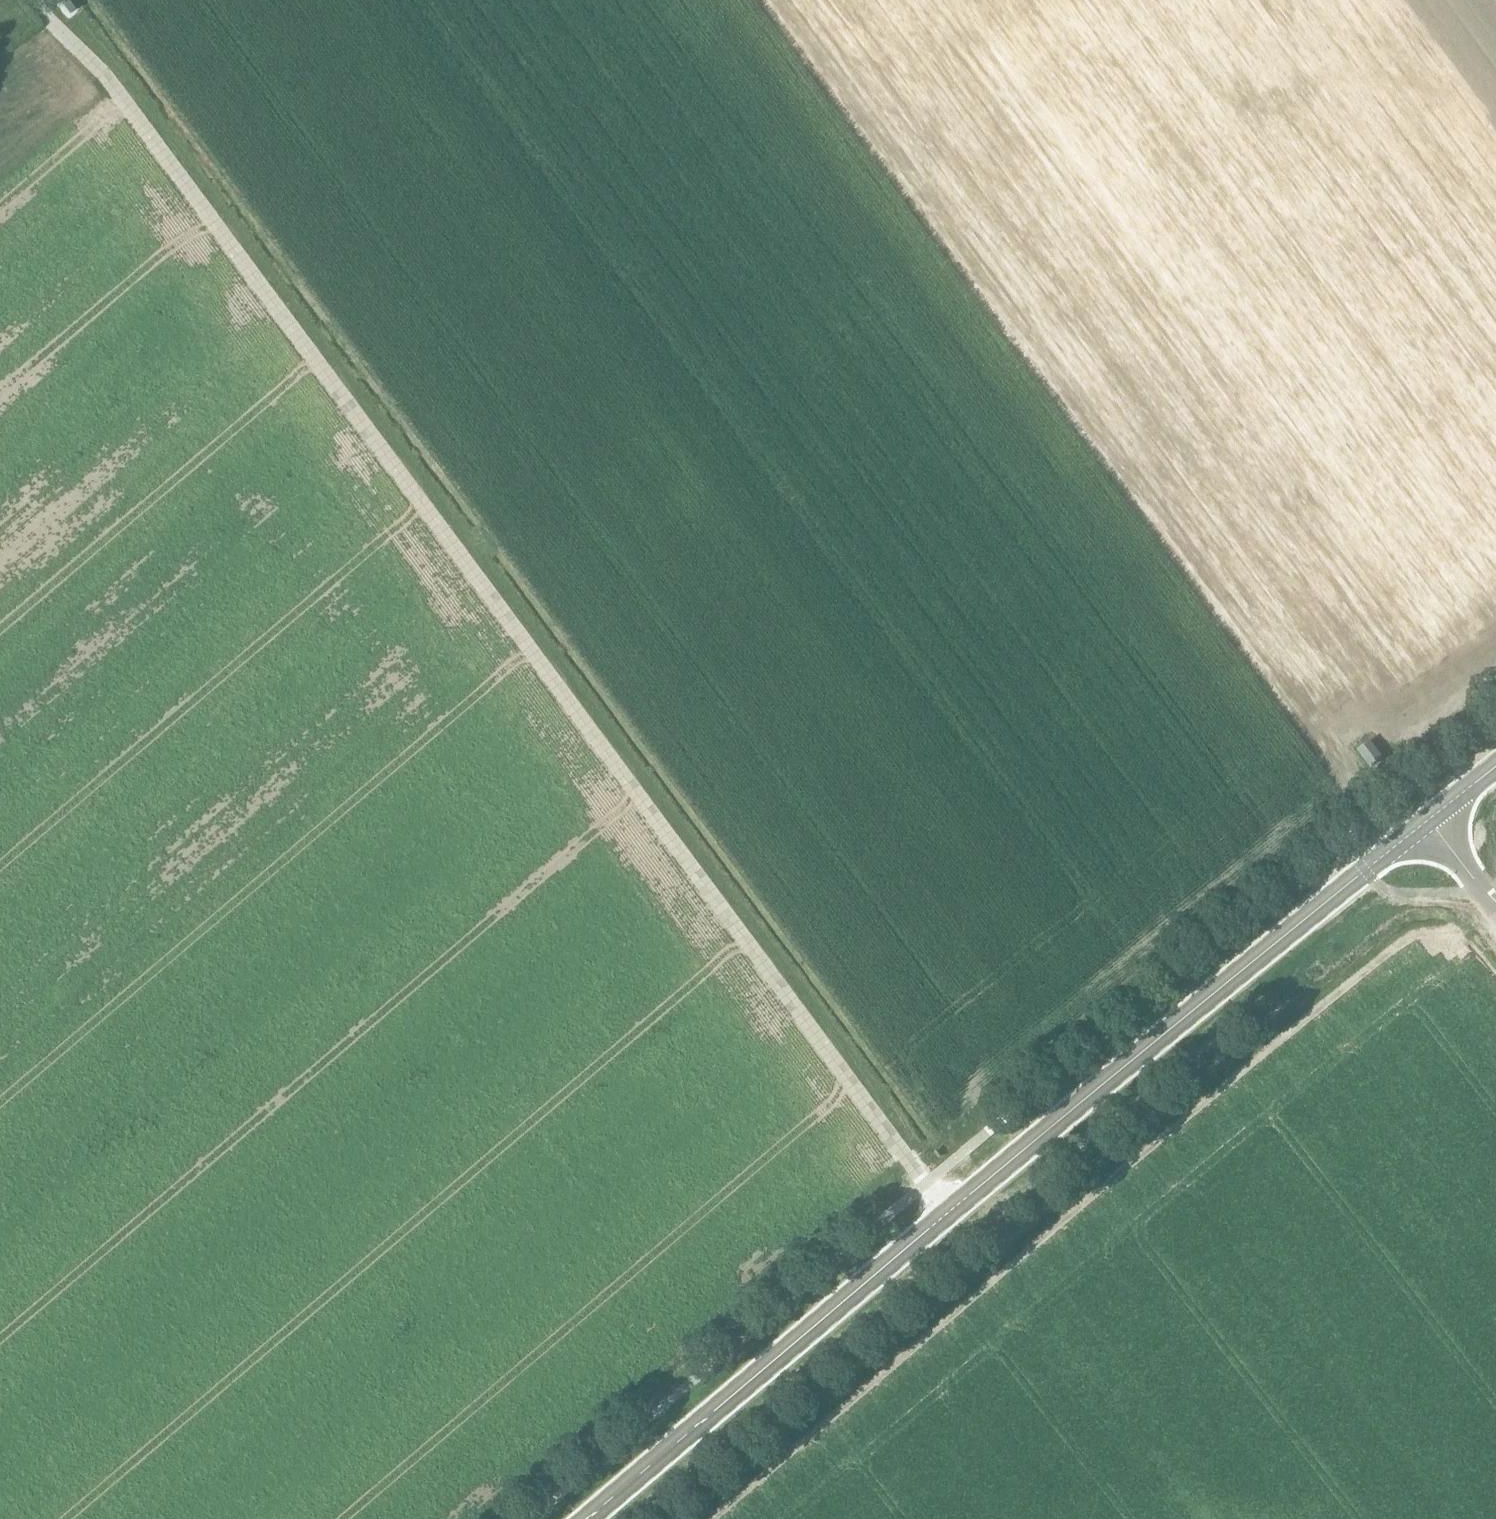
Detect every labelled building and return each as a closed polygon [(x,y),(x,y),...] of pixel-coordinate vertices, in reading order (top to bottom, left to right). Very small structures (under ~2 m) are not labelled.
[(1382,760),(1368,742),(1357,751),(1370,768),(1382,760)]
